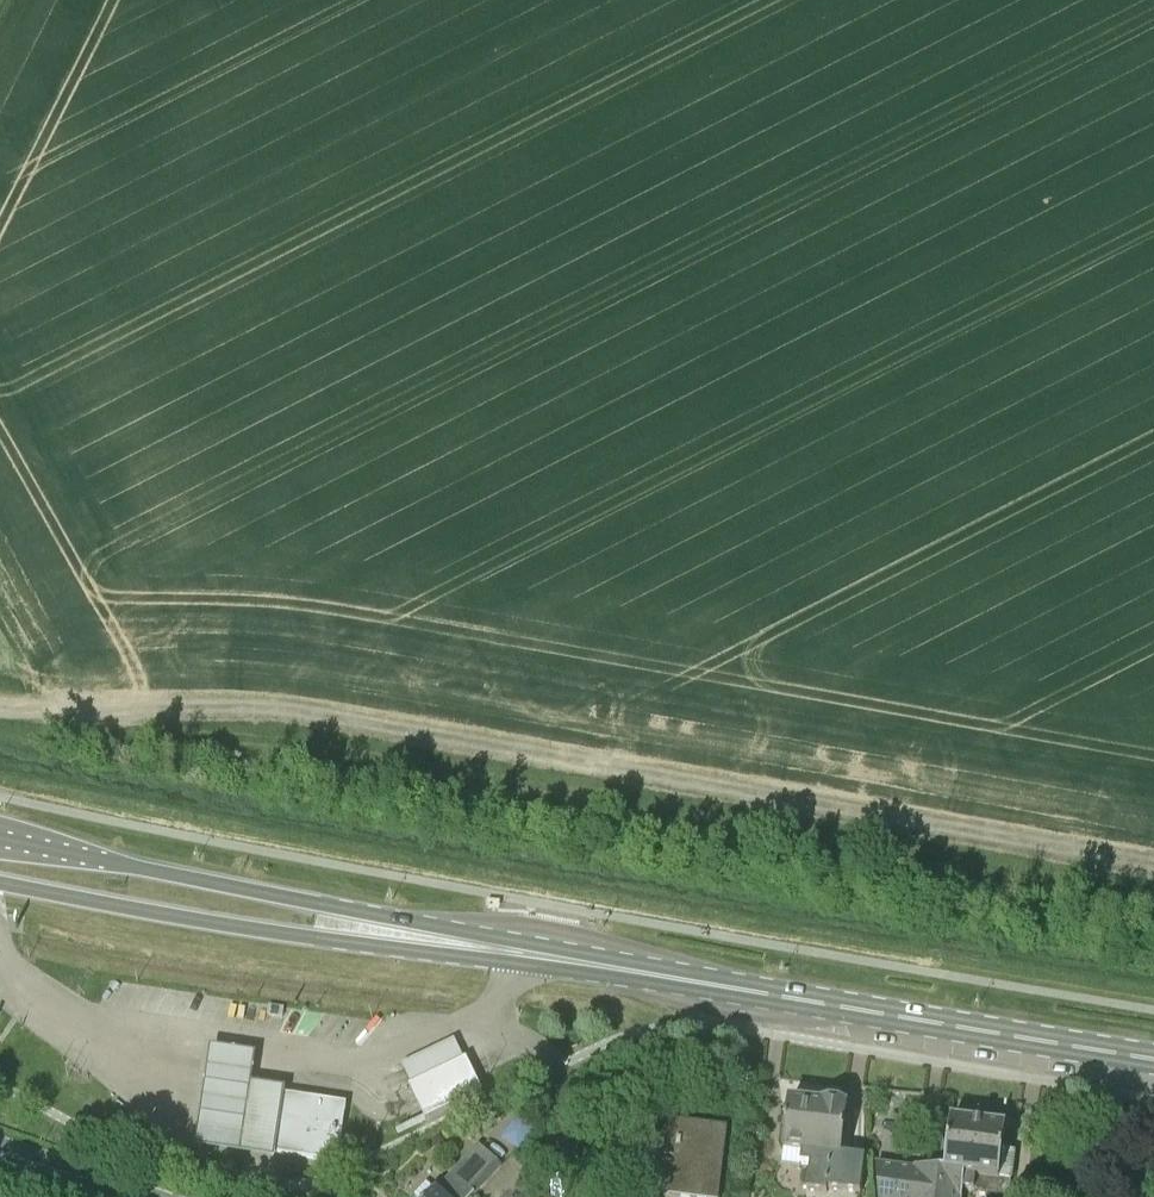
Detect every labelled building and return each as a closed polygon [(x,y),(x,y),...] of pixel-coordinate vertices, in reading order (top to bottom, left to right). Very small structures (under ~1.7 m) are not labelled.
[(259,1054),(211,1046),(197,1145),(271,1160),(272,1155),(273,1152),(274,1152),(282,1096),(281,1096),(281,1093),(253,1089),(259,1054)] [(416,1100),(427,1123),(484,1095),(473,1073),(468,1062),(411,1090),(416,1100)] [(284,1093),(281,1093),(281,1096),(282,1096),(274,1152),(273,1152),(272,1155),(275,1155),(275,1154),(338,1163),(347,1104),(284,1095),(284,1093)] [(841,1155),(847,1108),(823,1105),(823,1106),(790,1102),(787,1125),(782,1153),(801,1155),(800,1164),(810,1166),(806,1192),(827,1194),(827,1190),(860,1195),(866,1158),(841,1155)] [(522,1112),(502,1140),(519,1153),(540,1125),(522,1112)] [(693,1124),(670,1121),(665,1159),(674,1160),(670,1196),(719,1196),(728,1128),(693,1124)] [(1011,1176),(1014,1153),(1002,1151),(1005,1128),(951,1121),(944,1171),(939,1171),(935,1196),(962,1196),(963,1191),(973,1192),(997,1196),(999,1182),(1010,1184),(1011,1176)] [(502,1166),(479,1145),(431,1196),(473,1196),(502,1166)] [(914,1171),(876,1165),(878,1196),(935,1196),(939,1171),(914,1168),(914,1171)]
